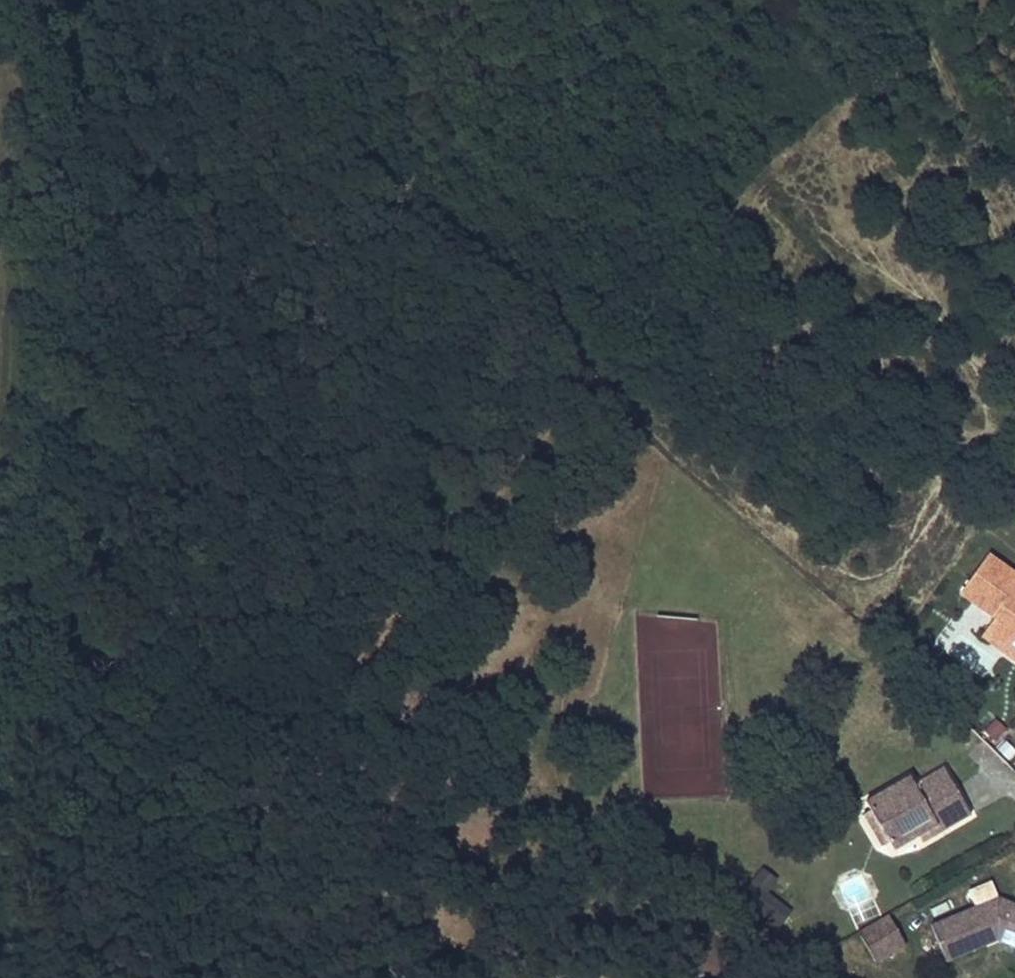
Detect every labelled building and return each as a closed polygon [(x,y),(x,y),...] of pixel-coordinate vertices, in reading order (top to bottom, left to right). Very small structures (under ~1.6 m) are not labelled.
[(957,588),(991,616),(981,635),(1014,657),(1014,566),(988,546),(957,588)] [(1006,733),(995,721),(983,732),(995,744),(1006,733)] [(889,855),(914,841),(922,836),(926,842),(966,819),(939,772),(910,789),(905,780),(860,806),(866,815),(884,847),(889,855)] [(884,847),(866,815),(858,819),(877,851),(884,847)] [(914,841),(917,847),(926,842),(922,836),(914,841)] [(761,872),(742,897),(780,925),(790,913),(767,894),(775,882),(761,872)] [(947,964),(985,948),(983,942),(998,936),(1014,942),(1014,907),(997,900),(932,928),(947,964)] [(889,916),(860,933),(878,965),(907,948),(889,916)] [(985,948),(998,943),(1014,950),(1014,942),(998,936),(983,942),(985,948)]
